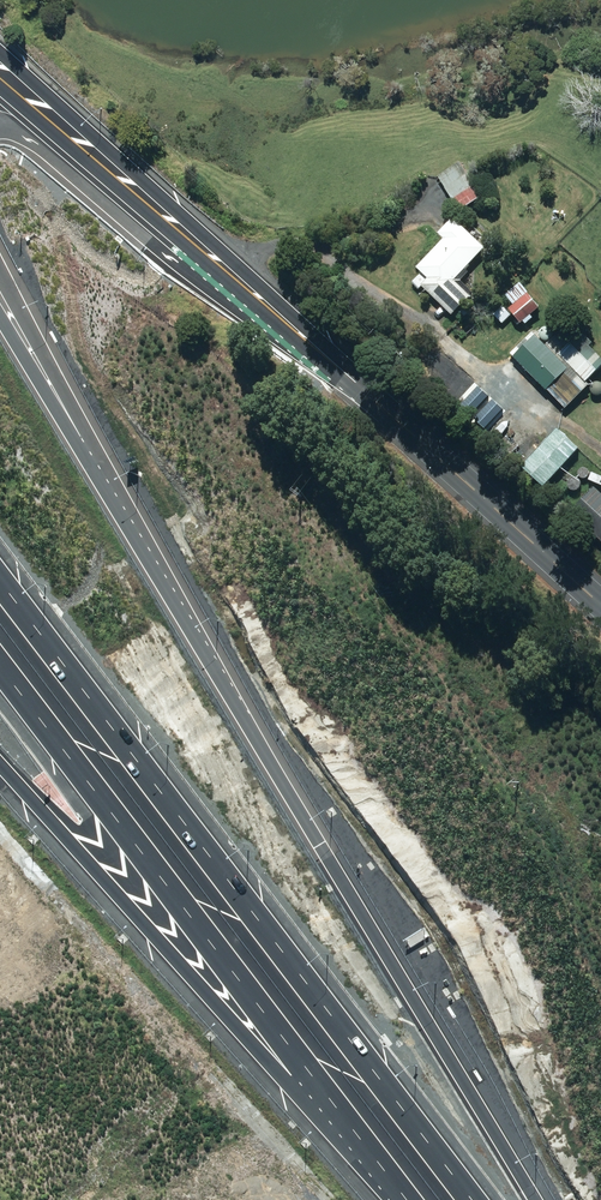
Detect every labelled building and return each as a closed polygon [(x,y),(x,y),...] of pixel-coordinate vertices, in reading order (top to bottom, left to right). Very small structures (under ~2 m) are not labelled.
[(440,175),(454,199),(476,186),(462,162),(440,175)] [(456,280),(487,249),(457,219),(441,234),(446,240),(419,267),(430,278),(424,284),(454,314),(472,296),(456,280)] [(516,305),(531,291),(523,283),(501,302),(507,310),(515,303),(516,305)] [(501,312),(493,317),(501,327),(508,322),(501,312)] [(516,357),(548,391),(570,370),(537,336),(516,357)] [(588,401),(580,408),(596,424),(600,419),(600,414),(588,401)] [(580,450),(558,430),(523,469),(546,489),(580,450)]
